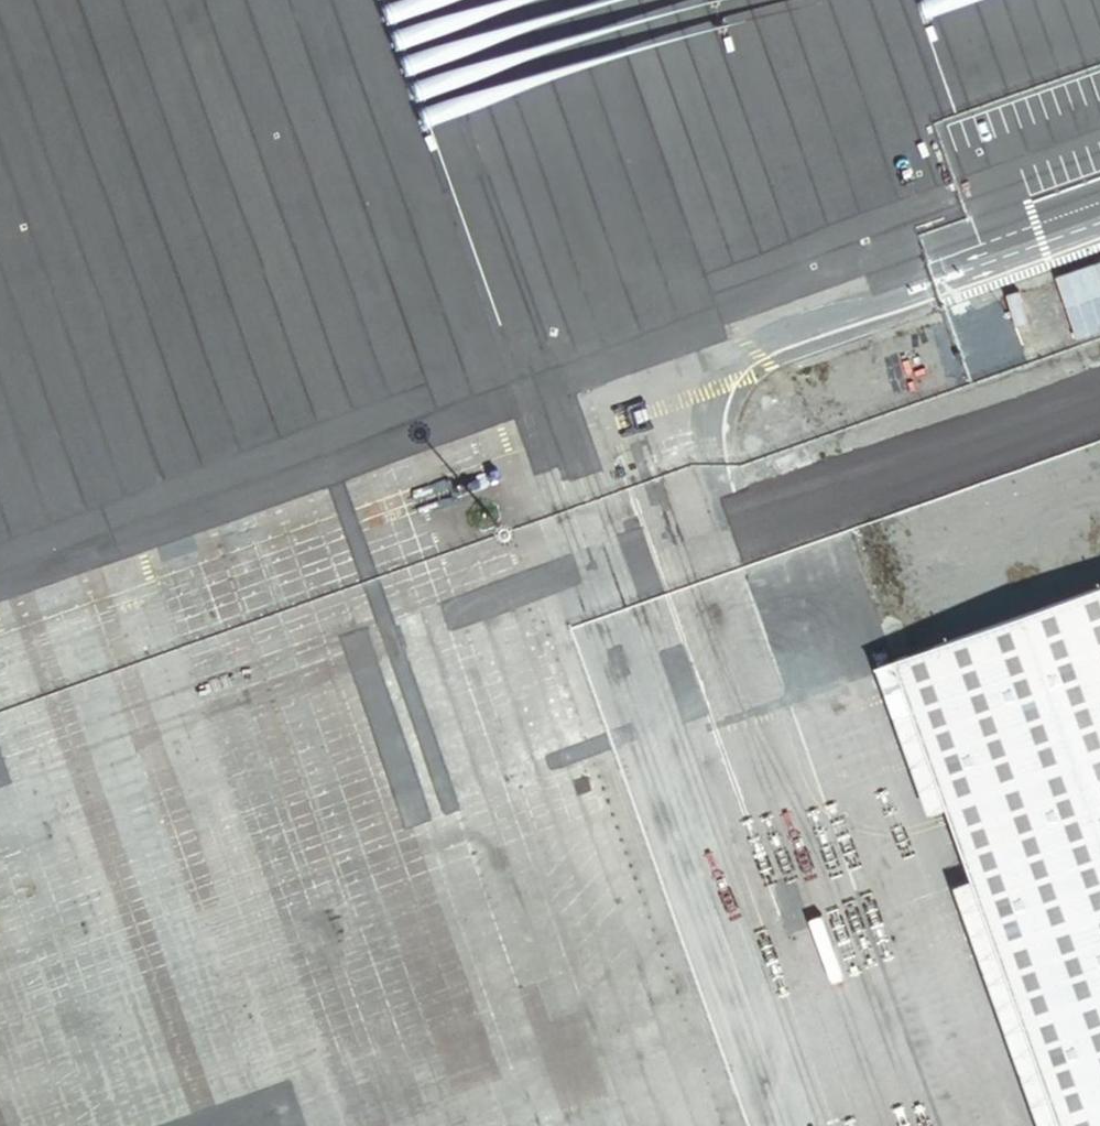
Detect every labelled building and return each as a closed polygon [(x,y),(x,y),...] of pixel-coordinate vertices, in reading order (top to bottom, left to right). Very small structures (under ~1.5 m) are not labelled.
[(899,660),(1065,1125),(1099,1125),(1099,588),(899,660)]
